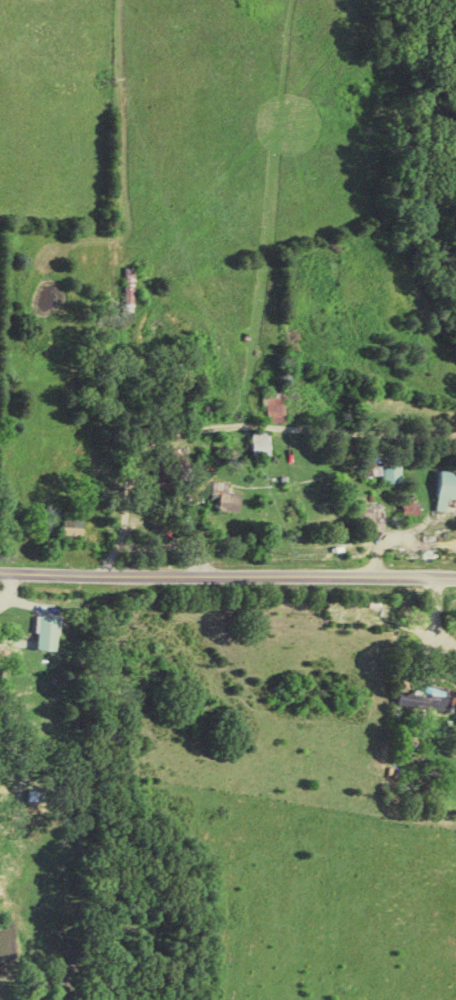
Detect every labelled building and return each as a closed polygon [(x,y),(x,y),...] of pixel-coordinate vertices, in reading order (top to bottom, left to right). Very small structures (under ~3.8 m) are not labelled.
[(138,266),(127,266),(128,311),(138,311),(138,266)] [(271,404),(270,422),(288,423),(289,393),(266,392),(266,404),(271,404)] [(272,451),(272,432),(255,432),(255,452),(272,451)] [(385,474),(385,482),(403,482),(403,464),(380,465),(379,448),(367,448),(368,475),(385,474)] [(446,510),(447,498),(455,499),(455,471),(438,470),(436,509),(446,510)] [(220,494),(218,509),(240,511),(242,492),(231,491),(232,482),(215,480),(213,494),(220,494)] [(419,501),(402,502),(403,515),(420,515),(419,501)] [(63,535),(84,536),(85,520),(64,519),(63,535)] [(59,650),(60,615),(39,615),(38,650),(59,650)] [(425,689),(425,693),(410,691),(409,700),(417,701),(428,702),(427,708),(455,711),(455,703),(455,692),(425,689)]
